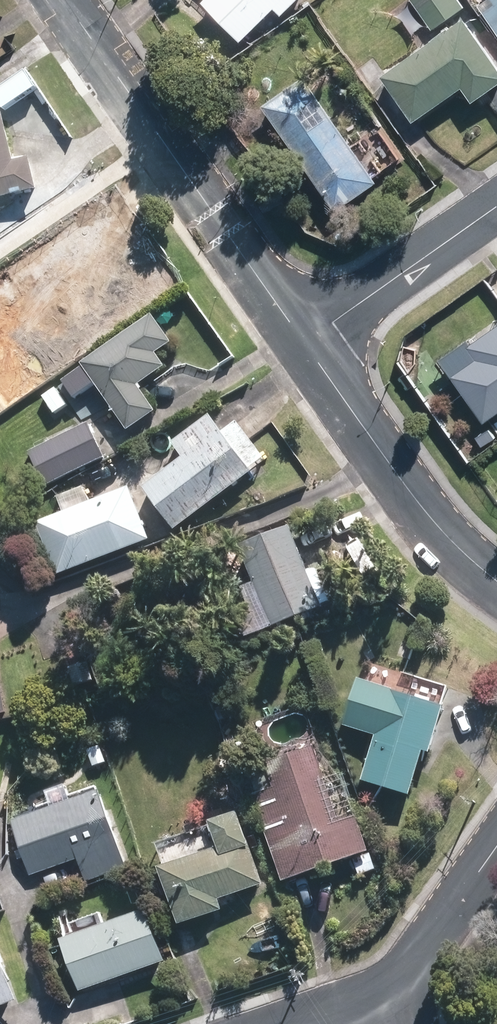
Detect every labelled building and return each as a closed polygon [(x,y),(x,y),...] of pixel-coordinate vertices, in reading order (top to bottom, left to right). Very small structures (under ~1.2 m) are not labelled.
[(208,4),(239,36),(271,5),(278,12),(291,0),(212,0),(208,4)] [(456,0),(413,0),(411,1),(430,28),(461,7),(456,0)] [(480,8),(496,33),(496,0),(491,0),(480,8)] [(496,79),(462,28),(384,82),(411,120),(460,86),(469,98),(496,79)] [(369,185),(302,88),(268,112),(334,208),(369,185)] [(31,190),(25,165),(9,168),(0,126),(0,197),(31,190)] [(3,278),(0,297),(0,366),(31,370),(43,284),(3,278)] [(151,323),(84,369),(125,427),(148,411),(132,388),(160,369),(150,355),(165,344),(151,323)] [(455,378),(482,418),(496,408),(496,329),(472,346),(482,360),(455,378)] [(244,474),(206,425),(176,448),(185,459),(147,489),(176,527),(244,474)] [(100,456),(87,429),(45,449),(59,476),(100,456)] [(144,540),(127,496),(41,529),(58,573),(144,540)] [(283,537),(243,555),(273,624),(314,607),(283,537)] [(438,709),(366,687),(359,709),(383,716),(363,781),(406,794),(420,750),(425,751),(438,709)] [(275,791),(254,799),(283,879),(362,851),(351,822),(335,828),(309,754),(267,769),(275,791)] [(123,866),(98,796),(14,825),(31,875),(78,859),(85,879),(123,866)] [(234,819),(210,827),(221,858),(245,849),(234,819)] [(214,854),(161,873),(179,925),(217,911),(212,899),(256,884),(245,853),(217,862),(214,854)] [(146,922),(63,951),(76,989),(159,960),(146,922)] [(15,1000),(0,952),(0,1005),(15,1000)]
